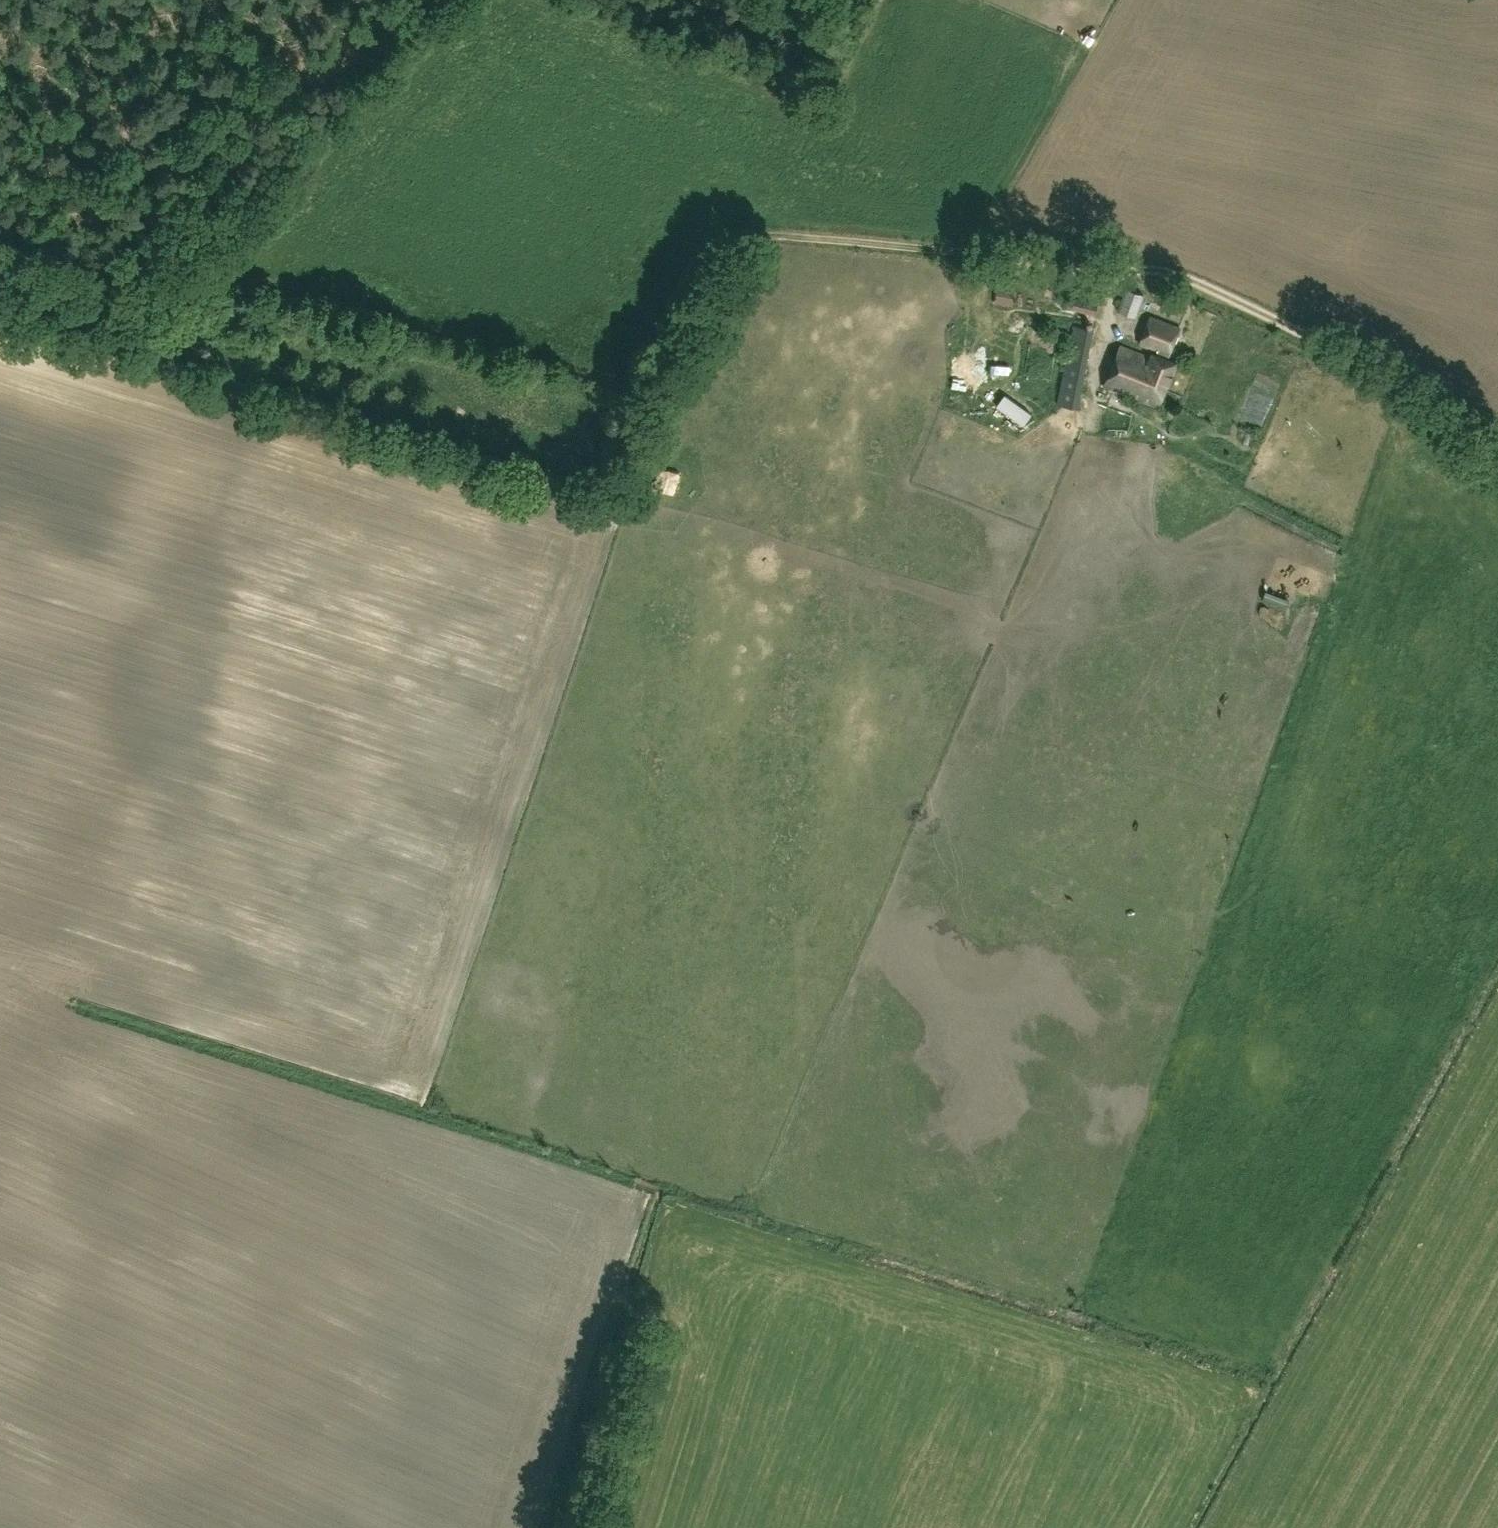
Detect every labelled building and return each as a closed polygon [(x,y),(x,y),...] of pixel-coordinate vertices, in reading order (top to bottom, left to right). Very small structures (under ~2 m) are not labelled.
[(1149,296),(1124,289),(1116,310),(1137,317),(1141,307),(1144,308),(1149,296)] [(1099,302),(1076,297),(1073,309),(1097,314),(1099,302)] [(1180,327),(1150,315),(1139,343),(1153,349),(1154,347),(1170,353),(1180,327)] [(1094,329),(1072,325),(1056,404),(1079,407),(1094,329)] [(1178,363),(1154,354),(1152,359),(1122,346),(1106,384),(1160,407),(1178,363)]
